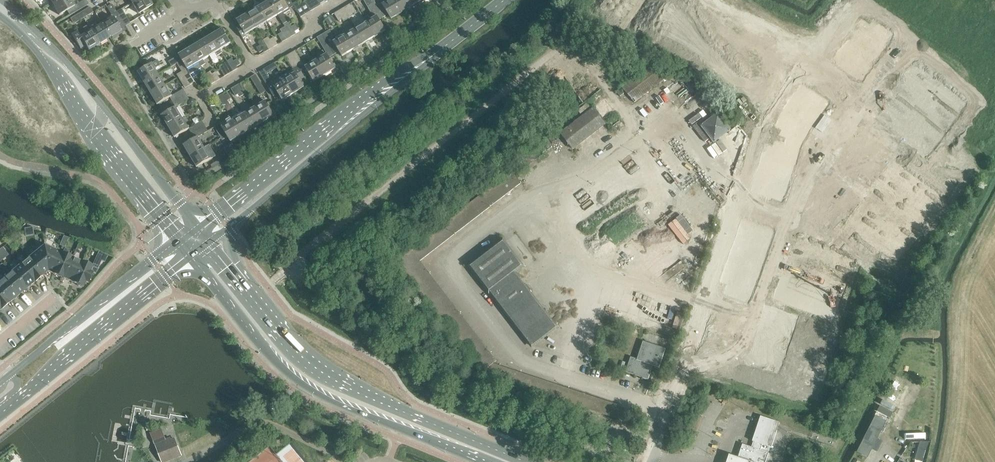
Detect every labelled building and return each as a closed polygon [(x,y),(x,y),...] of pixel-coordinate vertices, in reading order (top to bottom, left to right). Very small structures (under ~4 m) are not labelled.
[(74,6),(71,0),(59,0),(52,4),(53,4),(51,5),(52,6),(53,5),(59,15),(67,10),(70,16),(88,4),(86,0),(84,0),(74,6)] [(152,5),(149,0),(136,0),(132,3),(138,14),(152,5)] [(269,1),(269,0),(266,0),(262,3),(263,4),(258,7),(267,22),(278,15),(269,1)] [(293,4),(290,0),(270,0),(269,1),(278,15),(285,27),(291,37),(300,32),(295,24),(292,27),(283,12),(294,6),(293,4)] [(316,8),(311,0),(308,0),(305,2),(311,11),(316,8)] [(320,4),(318,0),(311,0),(316,8),(321,5),(320,4)] [(374,0),(364,0),(374,17),(371,19),(369,15),(364,18),(366,22),(375,37),(386,30),(379,20),(384,17),(377,6),(374,0)] [(402,12),(395,0),(389,0),(382,4),(382,3),(381,0),(374,0),(377,6),(384,17),(388,14),(391,19),(402,12)] [(402,12),(413,6),(409,0),(395,0),(402,12)] [(300,5),(298,1),(293,4),(294,6),(301,17),(311,11),(305,2),(300,5)] [(356,11),(353,6),(352,3),(348,5),(353,13),(356,11)] [(111,15),(116,12),(112,4),(107,7),(111,15)] [(354,15),(353,13),(348,5),(343,8),(349,18),(354,15)] [(84,17),(93,12),(90,7),(81,12),(84,17)] [(267,22),(258,7),(247,13),(256,28),(267,22)] [(344,21),(349,18),(343,8),(338,11),(343,19),(344,21)] [(116,12),(125,26),(130,23),(121,9),(116,12)] [(338,11),(334,13),(339,21),(343,19),(338,11)] [(73,23),(74,23),(84,17),(81,12),(70,19),(73,23)] [(122,33),(122,32),(121,31),(120,29),(125,26),(116,12),(111,15),(113,17),(102,24),(110,37),(111,37),(112,39),(118,35),(117,33),(117,32),(119,31),(119,32),(121,31),(122,33)] [(236,20),(239,25),(236,27),(243,39),(247,36),(246,35),(256,28),(247,13),(236,20)] [(355,29),(364,43),(375,37),(366,22),(355,29)] [(91,30),(99,44),(107,40),(106,39),(108,38),(109,38),(110,37),(102,24),(91,30)] [(98,45),(99,44),(91,30),(88,25),(85,27),(84,30),(86,33),(80,37),(78,33),(76,32),(73,34),(73,36),(80,48),(85,45),(88,51),(88,50),(88,51),(91,51),(95,49),(96,46),(95,45),(97,44),(98,45)] [(865,25),(859,33),(877,45),(882,37),(865,25)] [(286,40),(291,37),(285,27),(280,30),(282,33),(286,40)] [(222,28),(211,35),(220,50),(231,43),(222,28)] [(353,50),(364,43),(355,29),(349,32),(347,29),(342,32),(344,35),(353,50)] [(342,56),(353,50),(344,35),(342,32),(333,37),(329,30),(322,34),(330,48),(334,54),(339,51),(342,56)] [(859,33),(854,41),(872,52),(877,45),(859,33)] [(330,48),(322,34),(317,37),(327,54),(316,60),(325,75),(336,68),(329,57),(334,54),(330,48)] [(211,35),(200,41),(209,56),(215,53),(217,56),(222,53),(220,50),(211,35)] [(269,50),(274,47),(270,40),(268,37),(263,40),(269,50)] [(274,37),(270,40),(274,47),(278,45),(277,43),(274,37)] [(258,43),(260,46),(263,51),(264,53),(269,50),(263,40),(258,43)] [(203,60),(209,56),(200,41),(196,44),(195,43),(189,46),(190,48),(200,66),(205,63),(203,60)] [(854,41),(850,48),(867,60),(872,52),(854,41)] [(195,82),(190,74),(201,68),(200,66),(190,48),(179,55),(179,56),(187,69),(182,72),(190,85),(195,82)] [(850,48),(845,56),(862,67),(867,60),(850,48)] [(298,67),(304,64),(296,50),(291,53),(298,67)] [(305,77),(298,67),(291,53),(285,56),(293,70),(283,76),(293,94),(304,87),(300,80),(305,77)] [(182,72),(187,69),(179,56),(174,59),(177,64),(182,72)] [(845,56),(839,64),(857,75),(862,67),(845,56)] [(238,68),(237,66),(234,61),(232,58),(227,61),(233,71),(238,68)] [(138,72),(145,83),(159,75),(156,68),(161,65),(158,60),(149,66),(145,59),(141,61),(145,68),(138,72)] [(172,67),(177,64),(174,59),(169,62),(172,67)] [(314,82),(325,75),(316,60),(305,67),(314,82)] [(222,64),(224,67),(228,74),(233,71),(227,61),(222,64)] [(634,103),(666,78),(654,62),(622,87),(634,103)] [(883,110),(878,117),(894,129),(910,141),(910,142),(926,154),(931,147),(928,144),(955,108),(958,111),(964,104),(948,92),(932,80),(916,67),(911,75),(914,77),(887,113),(883,110)] [(293,94),(283,76),(272,82),(264,69),(259,72),(273,96),(278,93),(282,100),(293,94)] [(216,81),(212,74),(210,71),(205,74),(211,84),(216,81)] [(182,72),(177,75),(185,88),(190,85),(182,72)] [(261,94),(266,91),(256,74),(251,77),(261,94)] [(159,75),(145,83),(151,94),(166,85),(159,75)] [(240,83),(235,86),(239,94),(241,96),(246,93),(240,83)] [(170,98),(173,102),(187,94),(183,89),(172,96),(166,85),(151,94),(158,105),(170,98)] [(804,87),(798,95),(816,107),(821,99),(804,87)] [(224,106),(229,103),(228,101),(225,95),(223,93),(218,96),(224,106)] [(187,94),(173,102),(176,107),(161,115),(168,126),(183,118),(176,107),(189,99),(187,94)] [(798,95),(794,103),(811,114),(816,107),(798,95)] [(213,99),(215,101),(218,106),(219,109),(224,106),(218,96),(213,99)] [(254,107),(263,122),(274,115),(266,101),(259,104),(257,101),(252,103),(254,107)] [(582,116),(591,108),(587,103),(577,110),(582,116)] [(794,103),(789,110),(806,122),(811,114),(794,103)] [(252,129),(263,122),(254,107),(244,114),(252,129)] [(573,149),(605,125),(593,109),(561,134),(573,149)] [(789,110),(784,118),(801,129),(806,122),(789,110)] [(244,114),(233,120),(242,135),(252,129),(244,114)] [(714,142),(729,130),(718,114),(702,126),(714,142)] [(189,129),(192,134),(205,126),(202,121),(189,128),(183,118),(168,126),(175,138),(189,129)] [(784,118),(778,126),(796,137),(801,129),(784,118)] [(230,142),(242,135),(233,120),(222,127),(230,142)] [(223,140),(228,137),(222,127),(220,124),(215,127),(223,140)] [(183,145),(190,156),(205,147),(198,137),(208,131),(205,126),(192,134),(195,138),(183,145)] [(205,147),(190,156),(197,167),(216,156),(209,145),(205,147)] [(769,147),(766,156),(786,163),(789,154),(769,147)] [(766,156),(763,165),(783,171),(786,163),(766,156)] [(853,216),(847,223),(879,248),(895,260),(900,253),(897,250),(933,203),(936,206),(942,198),(926,186),(926,187),(910,175),(910,174),(894,162),(889,169),(892,172),(856,219),(853,216)] [(763,165),(760,173),(780,180),(783,171),(763,165)] [(760,173),(757,182),(777,188),(780,180),(760,173)] [(757,182),(755,191),(774,197),(777,188),(757,182)] [(745,222),(742,231),(761,237),(764,228),(745,222)] [(742,231),(739,239),(759,246),(761,237),(742,231)] [(739,239),(736,248),(756,254),(759,246),(739,239)] [(779,289),(775,297),(794,304),(813,311),(831,319),(835,310),(831,309),(846,267),(851,268),(854,260),(835,253),(816,246),(798,239),(794,247),(799,249),(783,290),(779,289)] [(524,286),(514,272),(521,266),(503,241),(470,266),(532,346),(556,327),(529,291),(531,290),(526,284),(524,286)] [(47,272),(47,271),(44,245),(43,245),(28,258),(42,275),(47,272)] [(62,253),(44,245),(47,271),(53,274),(61,253),(62,253)] [(736,248),(733,256),(753,263),(756,254),(736,248)] [(53,274),(62,278),(71,258),(71,257),(62,253),(61,253),(53,274)] [(733,256),(730,265),(750,271),(753,263),(733,256)] [(62,278),(72,282),(81,262),(71,257),(71,258),(62,278)] [(28,258),(20,265),(34,282),(42,275),(28,258)] [(81,262),(72,282),(83,287),(85,282),(88,283),(92,273),(95,274),(98,269),(81,262)] [(26,289),(34,282),(20,265),(11,272),(26,289)] [(730,265),(728,273),(747,280),(750,271),(730,265)] [(26,289),(11,272),(3,278),(17,296),(26,289)] [(728,273),(725,282),(744,289),(747,280),(728,273)] [(17,296),(3,278),(0,281),(0,292),(9,303),(17,296)] [(1,310),(9,303),(0,292),(0,309),(1,310)] [(659,367),(665,349),(643,342),(637,360),(631,357),(626,372),(648,379),(652,365),(659,367)] [(757,426),(752,441),(753,442),(751,447),(742,444),(737,459),(747,461),(765,461),(768,453),(769,447),(771,448),(779,423),(760,417),(757,426)] [(868,457),(885,422),(875,417),(858,452),(868,457)] [(162,461),(165,461),(181,456),(174,439),(166,442),(161,429),(151,433),(156,446),(162,461)] [(914,459),(923,461),(929,442),(919,442),(914,459)] [(728,452),(725,461),(757,461),(728,452)]
